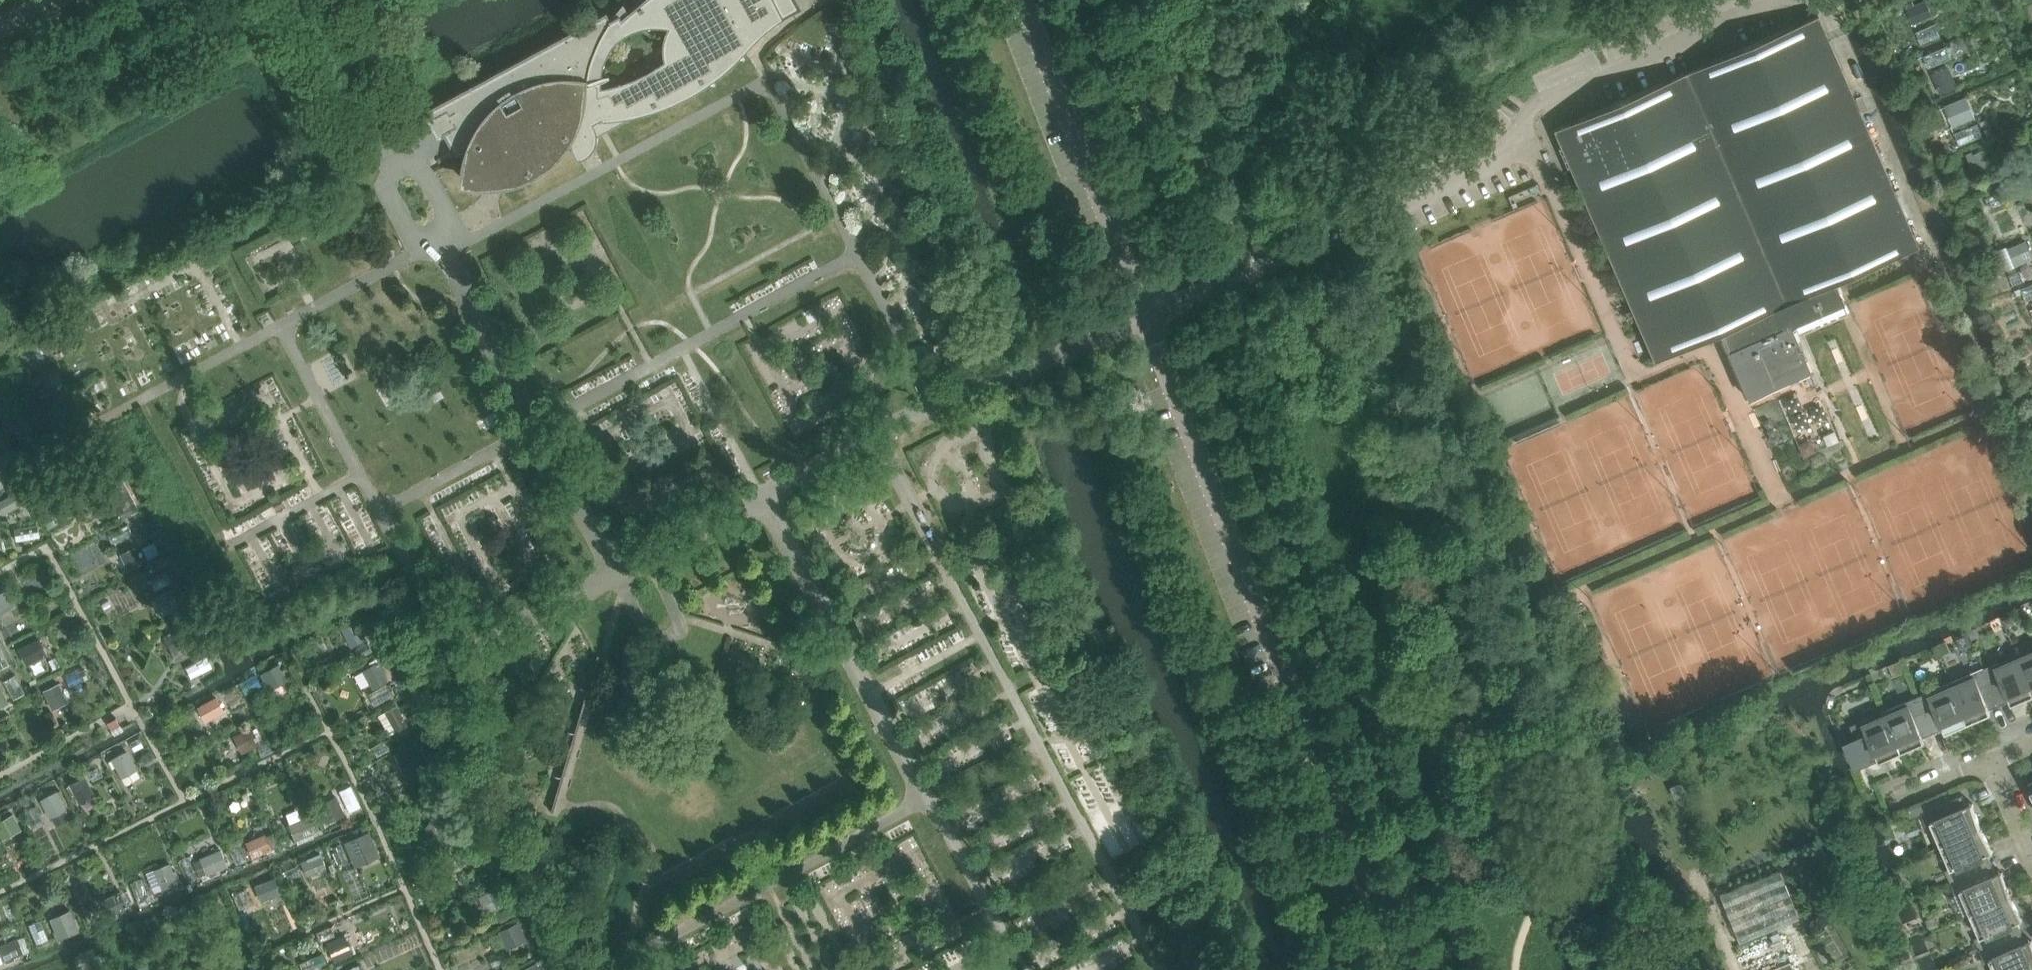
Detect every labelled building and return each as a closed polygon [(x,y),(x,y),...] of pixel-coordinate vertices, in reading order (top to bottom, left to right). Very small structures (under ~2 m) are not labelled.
[(575,135),(576,133),(576,131),(578,128),(579,127),(581,124),(582,123),(584,122),(586,120),(589,122),(591,124),(592,127),(593,128),(594,130),(594,131),(595,133),(595,135),(595,137),(595,139),(595,141),(594,143),(594,144),(595,145),(596,142),(597,140),(597,138),(597,135),(597,134),(596,131),(595,129),(594,127),(593,124),(603,119),(604,120),(614,119),(618,119),(625,118),(633,116),(641,114),(647,113),(656,110),(661,108),(671,104),(678,101),(683,99),(692,94),(701,88),(708,84),(715,79),(722,74),(729,67),(737,60),(740,57),(748,48),(754,41),(759,37),(764,33),(771,27),(776,23),(780,20),(786,15),(794,11),(793,9),(788,0),(644,0),(628,13),(622,19),(620,15),(611,20),(607,13),(430,109),(435,118),(448,111),(450,116),(456,113),(460,120),(454,123),(456,126),(443,133),(455,155),(466,156),(464,161),(463,166),(463,172),(462,178),(468,176),(472,176),(476,176),(480,176),(483,176),(486,177),(486,176),(490,177),(505,182),(508,183),(508,184),(509,185),(516,183),(523,180),(527,179),(531,177),(538,173),(544,169),(547,167),(551,164),(556,159),(559,156),(562,153),(565,150),(567,146),(571,141),(572,139),(572,142),(572,144),(572,147),(573,150),(574,153),(576,155),(577,154),(576,151),(575,149),(574,147),(574,145),(574,143),(574,139),(574,137),(575,135)] [(1848,315),(1834,284),(1920,247),(1819,15),(1553,130),(1654,362),(1721,333),(1729,351),(1728,352),(1749,399),(1810,372),(1795,338),(1848,315)] [(1944,108),(1951,129),(1974,120),(1966,100),(1944,108)] [(2007,248),(2018,278),(2031,273),(2031,263),(2024,242),(2007,248)] [(0,469),(0,492),(13,485),(3,467),(0,469)] [(5,515),(26,503),(18,489),(0,500),(0,506),(5,515)] [(123,558),(131,572),(148,562),(140,547),(123,558)] [(171,588),(154,598),(165,615),(182,605),(171,588)] [(2011,615),(2003,619),(2007,628),(2015,624),(2011,615)] [(191,621),(171,630),(181,652),(201,642),(191,621)] [(1977,627),(1968,631),(1972,640),(1981,636),(1977,627)] [(15,649),(24,665),(49,653),(40,637),(15,649)] [(2018,653),(2031,687),(2031,647),(2018,653)] [(9,665),(0,648),(0,669),(9,665)] [(2031,696),(2031,687),(2018,653),(1985,668),(2000,704),(2011,700),(2013,704),(2031,696)] [(1990,709),(2000,704),(1985,668),(1952,682),(1969,723),(1992,713),(1990,709)] [(14,674),(3,681),(15,701),(26,695),(14,674)] [(59,682),(44,689),(54,711),(69,704),(59,682)] [(1947,733),(1969,723),(1952,682),(1919,696),(1934,733),(1945,729),(1947,733)] [(1924,737),(1934,733),(1919,696),(1885,711),(1903,752),(1926,742),(1924,737)] [(1880,761),(1903,752),(1885,711),(1852,725),(1857,737),(1845,743),(1856,767),(1879,757),(1880,761)] [(1974,803),(1968,806),(1963,795),(1952,799),(1949,792),(1909,810),(1912,817),(1922,813),(1927,826),(1932,823),(1942,845),(1982,828),(1974,803)] [(1989,853),(1994,851),(1982,828),(1942,845),(1951,868),(1946,870),(1952,882),(1993,864),(1989,853)] [(199,857),(207,875),(225,867),(218,849),(199,857)] [(168,864),(146,873),(154,894),(177,885),(168,864)] [(1956,894),(1951,896),(1960,918),(1971,914),(2011,896),(2003,871),(1998,874),(1993,864),(1952,882),(1956,894)] [(1800,919),(1781,871),(1721,894),(1741,943),(1800,919)] [(1981,936),(1975,938),(1981,950),(2023,932),(2018,922),(2024,919),(2011,896),(1971,914),(1981,936)] [(518,923),(498,933),(508,955),(528,945),(518,923)] [(2027,942),(2023,932),(1981,950),(1985,962),(1991,960),(1995,969),(2028,969),(2031,968),(2031,940),(2027,942)] [(341,934),(323,943),(335,964),(352,956),(341,934)]
